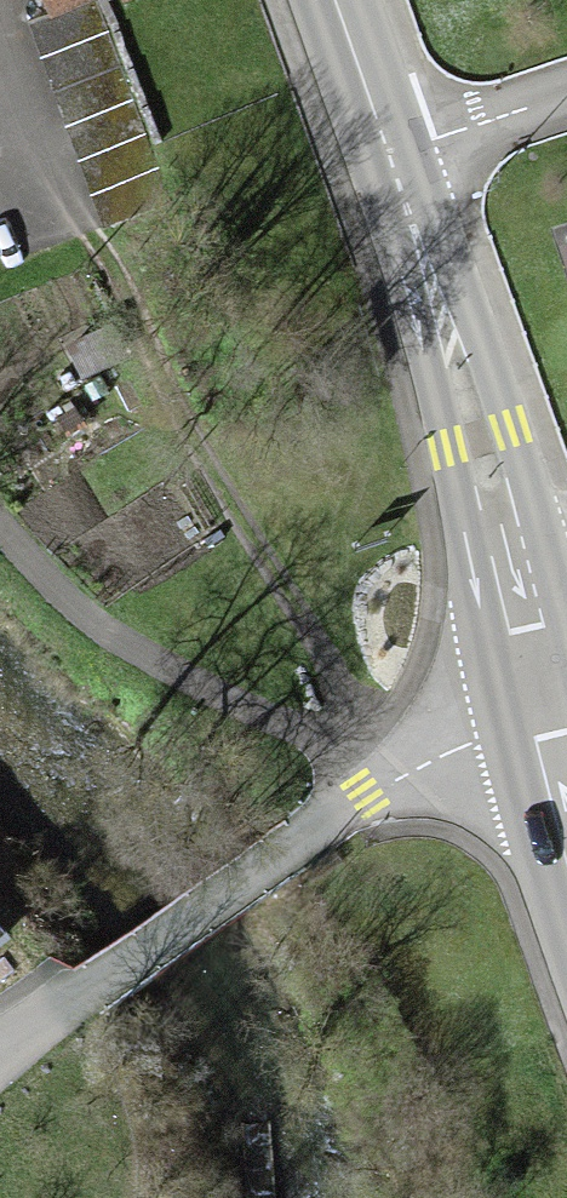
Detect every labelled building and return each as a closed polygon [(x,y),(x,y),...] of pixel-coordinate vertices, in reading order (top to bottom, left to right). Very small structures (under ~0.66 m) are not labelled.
[(164,208),(97,12),(33,34),(100,230),(164,208)] [(535,245),(566,340),(566,234),(535,245)]
